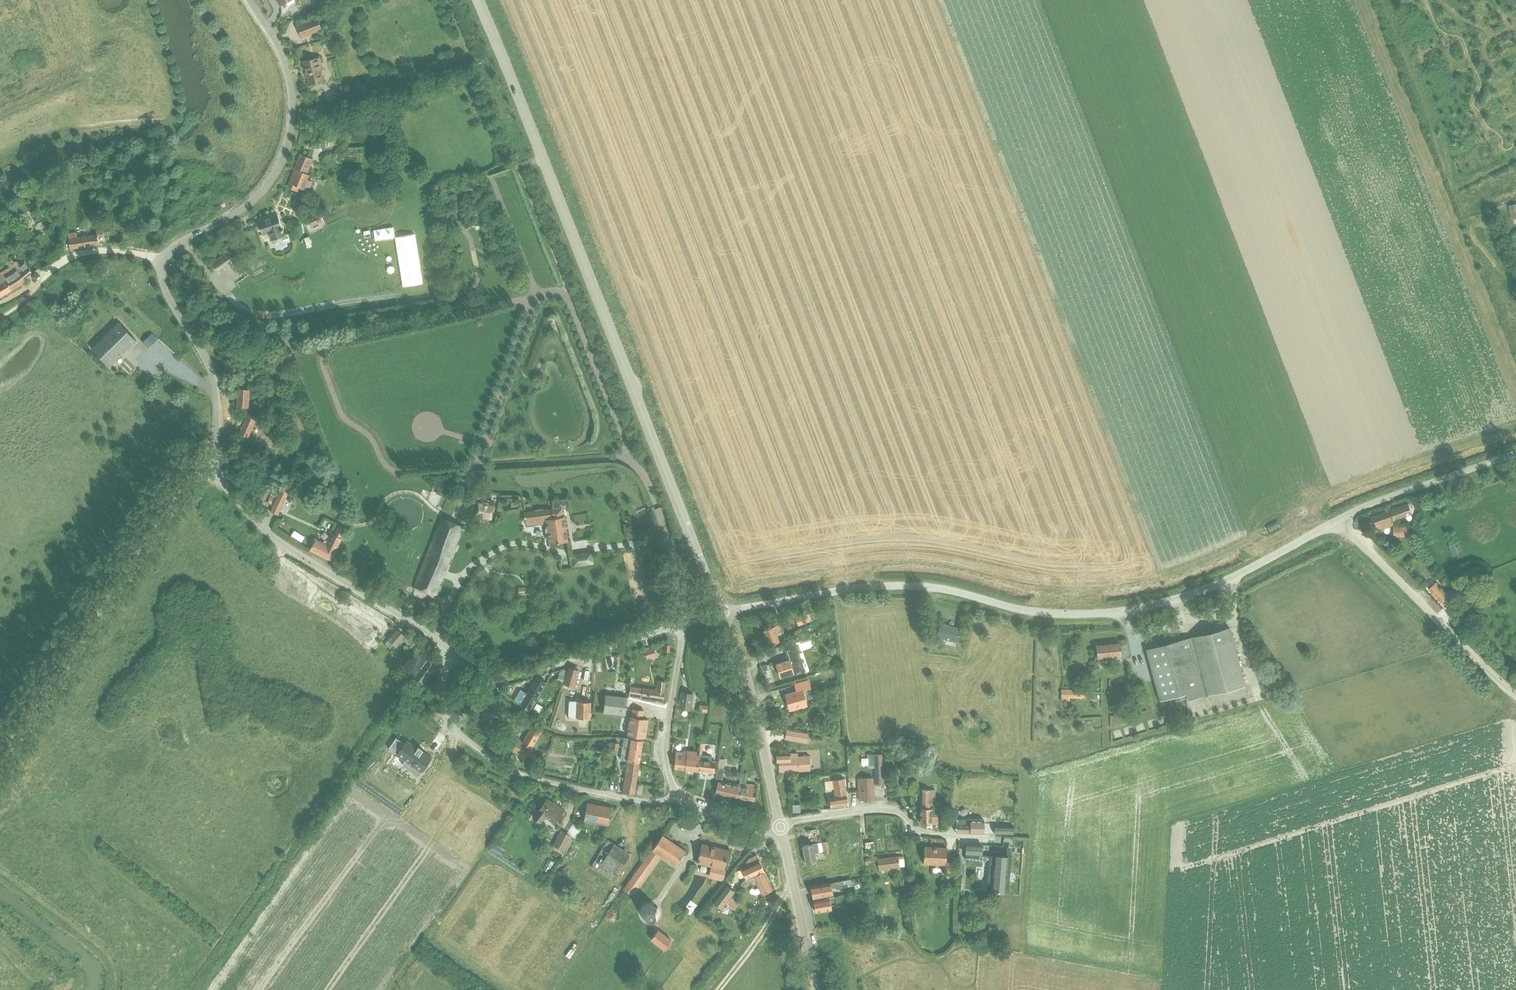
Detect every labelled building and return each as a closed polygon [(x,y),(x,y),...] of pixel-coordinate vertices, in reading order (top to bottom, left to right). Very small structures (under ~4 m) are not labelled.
[(317,19),(298,27),(301,37),(321,29),(317,19)] [(309,85),(324,81),(321,70),(323,69),(320,57),(303,61),(309,85)] [(358,81),(353,87),(366,97),(371,90),(358,81)] [(295,169),(287,187),(298,191),(299,187),(305,189),(309,191),(311,183),(312,181),(308,180),(307,179),(309,174),(306,173),(312,158),(300,154),(295,169)] [(319,213),(306,220),(310,227),(323,220),(319,213)] [(288,234),(285,225),(282,226),(277,214),(258,221),(262,234),(269,232),(271,239),(288,234)] [(40,233),(47,227),(41,221),(34,226),(40,233)] [(76,232),(68,234),(71,248),(100,244),(99,237),(105,236),(103,226),(97,227),(98,234),(77,237),(76,232)] [(235,262),(228,252),(211,263),(218,273),(235,262)] [(2,275),(11,290),(21,284),(34,274),(25,261),(20,265),(17,261),(9,267),(1,273),(2,275)] [(1,297),(11,290),(2,275),(1,273),(0,272),(0,296),(1,297)] [(117,322),(91,348),(109,367),(136,341),(117,322)] [(152,333),(142,342),(148,348),(157,338),(152,333)] [(250,389),(238,388),(237,406),(249,407),(250,389)] [(247,441),(258,417),(254,415),(248,412),(239,433),(241,434),(239,438),(247,441)] [(445,489),(438,486),(435,493),(442,496),(445,489)] [(278,514),(288,492),(281,489),(271,511),(278,514)] [(494,506),(478,502),(475,515),(491,518),(494,506)] [(1409,504),(1371,517),(1374,527),(1377,526),(1379,530),(1392,525),(1390,521),(1401,517),(1412,513),(1409,504)] [(553,508),(524,512),(526,525),(546,522),(549,544),(567,541),(564,516),(563,516),(562,508),(553,509),(553,508)] [(436,594),(463,526),(442,517),(415,587),(436,594)] [(330,535),(328,540),(326,540),(323,540),(322,542),(316,539),(311,551),(331,561),(338,549),(338,548),(342,538),(340,537),(344,528),(338,525),(333,537),(330,535)] [(1408,526),(1399,527),(1400,536),(1408,535),(1408,526)] [(1454,543),(1449,545),(1453,556),(1458,554),(1454,543)] [(592,555),(572,557),(574,567),(593,564),(592,555)] [(1426,573),(1432,569),(1424,558),(1418,562),(1426,573)] [(1429,589),(1444,606),(1452,598),(1437,582),(1429,589)] [(412,596),(409,604),(429,612),(432,604),(412,596)] [(798,625),(809,621),(806,614),(795,618),(798,625)] [(810,623),(801,626),(803,632),(812,629),(810,623)] [(957,641),(960,627),(940,623),(936,643),(943,645),(944,638),(957,641)] [(776,634),(782,631),(779,624),(763,630),(769,645),(779,641),(776,634)] [(1191,638),(1206,696),(1246,685),(1230,628),(1191,638)] [(405,636),(397,629),(388,639),(385,643),(391,649),(393,647),(394,648),(405,636)] [(1191,638),(1146,650),(1159,701),(1185,694),(1187,701),(1206,696),(1191,638)] [(1120,643),(1096,645),(1098,658),(1105,657),(1106,660),(1112,659),(1111,656),(1121,655),(1122,658),(1129,657),(1127,640),(1121,640),(1122,645),(1120,645),(1120,643)] [(788,659),(776,664),(780,677),(804,669),(794,641),(783,645),(787,657),(788,659)] [(653,647),(644,650),(646,658),(656,656),(653,647)] [(422,683),(435,666),(428,661),(429,659),(423,655),(413,668),(415,670),(412,675),(422,683)] [(574,687),(579,670),(568,667),(564,683),(574,687)] [(558,675),(556,681),(563,683),(565,677),(558,675)] [(521,689),(514,700),(529,709),(546,683),(545,682),(537,677),(527,693),(521,689)] [(802,690),(810,688),(808,680),(795,684),(797,691),(785,694),(789,709),(807,704),(802,690)] [(631,687),(630,695),(642,697),(651,699),(663,700),(665,685),(666,683),(662,682),(660,682),(658,681),(656,690),(642,688),(631,687)] [(620,692),(629,693),(630,683),(621,682),(620,692)] [(1085,689),(1060,689),(1060,701),(1068,701),(1068,698),(1085,698),(1085,689)] [(690,709),(692,695),(681,694),(679,708),(690,709)] [(625,715),(628,697),(626,697),(606,695),(604,713),(625,715)] [(569,700),(568,717),(579,718),(590,718),(591,702),(569,700)] [(631,717),(628,735),(645,737),(648,719),(642,719),(643,711),(632,709),(631,717)] [(560,718),(554,716),(551,724),(557,726),(560,718)] [(534,760),(537,756),(530,751),(543,731),(533,725),(522,743),(517,739),(511,748),(526,758),(528,756),(534,760)] [(786,730),(785,738),(807,742),(808,734),(786,730)] [(627,765),(639,767),(643,740),(624,737),(621,759),(628,760),(627,765)] [(390,739),(380,753),(399,767),(409,753),(390,739)] [(676,751),(674,768),(686,769),(688,750),(684,750),(684,752),(676,751)] [(697,751),(689,750),(688,750),(686,769),(698,770),(700,754),(697,754),(697,751)] [(790,753),(776,754),(776,758),(776,762),(778,762),(779,771),(810,769),(809,756),(798,757),(798,756),(798,753),(790,754),(790,753)] [(881,753),(874,753),(876,784),(883,784),(881,753)] [(700,754),(698,770),(715,772),(716,761),(712,761),(712,756),(702,755),(700,754)] [(541,776),(544,767),(532,763),(529,772),(541,776)] [(639,767),(627,765),(623,792),(635,794),(639,767)] [(755,801),(757,786),(745,784),(746,774),(742,773),(740,784),(739,789),(742,789),(740,799),(755,801)] [(874,799),(873,778),(857,779),(859,799),(874,799)] [(846,795),(844,779),(834,780),(836,796),(837,796),(838,797),(829,798),(830,808),(848,806),(846,796),(845,796),(845,795),(846,795)] [(740,784),(724,781),(724,783),(719,782),(716,794),(731,797),(740,799),(742,789),(739,789),(740,784)] [(921,789),(920,807),(935,808),(939,808),(944,808),(944,804),(935,804),(935,790),(921,789)] [(547,799),(538,810),(537,812),(534,817),(540,822),(545,816),(555,823),(565,810),(556,803),(553,804),(547,799)] [(608,825),(611,807),(588,803),(584,820),(608,825)] [(935,808),(920,807),(920,822),(937,823),(938,816),(935,816),(935,808)] [(956,819),(956,832),(984,833),(984,820),(956,819)] [(1013,825),(997,824),(997,832),(1012,834),(1013,825)] [(822,827),(799,831),(807,869),(814,868),(815,872),(812,872),(814,885),(828,882),(825,869),(824,869),(823,865),(830,864),(822,827)] [(559,847),(567,834),(561,831),(553,844),(559,847)] [(559,847),(564,850),(572,837),(567,834),(559,847)] [(663,835),(652,850),(661,856),(676,866),(686,851),(663,835)] [(613,843),(608,840),(591,867),(612,880),(616,875),(600,864),(613,843)] [(702,843),(698,863),(713,866),(711,875),(720,877),(722,868),(725,869),(729,850),(702,843)] [(965,845),(965,859),(989,861),(987,881),(991,881),(990,892),(1005,893),(1008,893),(1009,882),(1006,882),(1007,872),(1010,873),(1011,857),(1012,852),(1006,852),(1006,856),(993,855),(982,854),(982,846),(965,845)] [(952,873),(952,860),(946,860),(947,847),(923,846),(923,863),(945,864),(944,873),(952,873)] [(661,856),(652,850),(610,910),(619,916),(633,896),(631,895),(661,856)] [(747,866),(741,868),(746,879),(764,872),(759,860),(757,855),(749,858),(746,863),(747,866)] [(904,866),(903,856),(898,857),(898,856),(877,858),(879,869),(890,868),(890,867),(897,867),(897,869),(900,869),(899,866),(904,866)] [(746,879),(744,880),(746,885),(755,881),(761,894),(772,890),(764,872),(746,879)] [(844,886),(843,880),(828,882),(814,885),(811,885),(813,898),(832,894),(831,889),(838,887),(838,888),(845,887),(844,886)] [(726,885),(713,902),(722,909),(726,903),(731,897),(735,892),(726,885)] [(836,904),(842,903),(841,895),(813,900),(815,911),(832,909),(830,902),(835,901),(836,904)] [(726,903),(734,910),(739,903),(731,897),(726,903)] [(650,923),(653,922),(656,920),(658,917),(659,913),(659,910),(657,907),(655,904),(651,903),(648,903),(644,904),(641,907),(640,910),(639,914),(640,917),(643,920),(646,922),(650,923)] [(712,920),(709,925),(715,929),(718,925),(712,920)] [(665,949),(672,940),(658,930),(651,939),(665,949)] [(677,958),(682,951),(675,947),(670,953),(677,958)]
